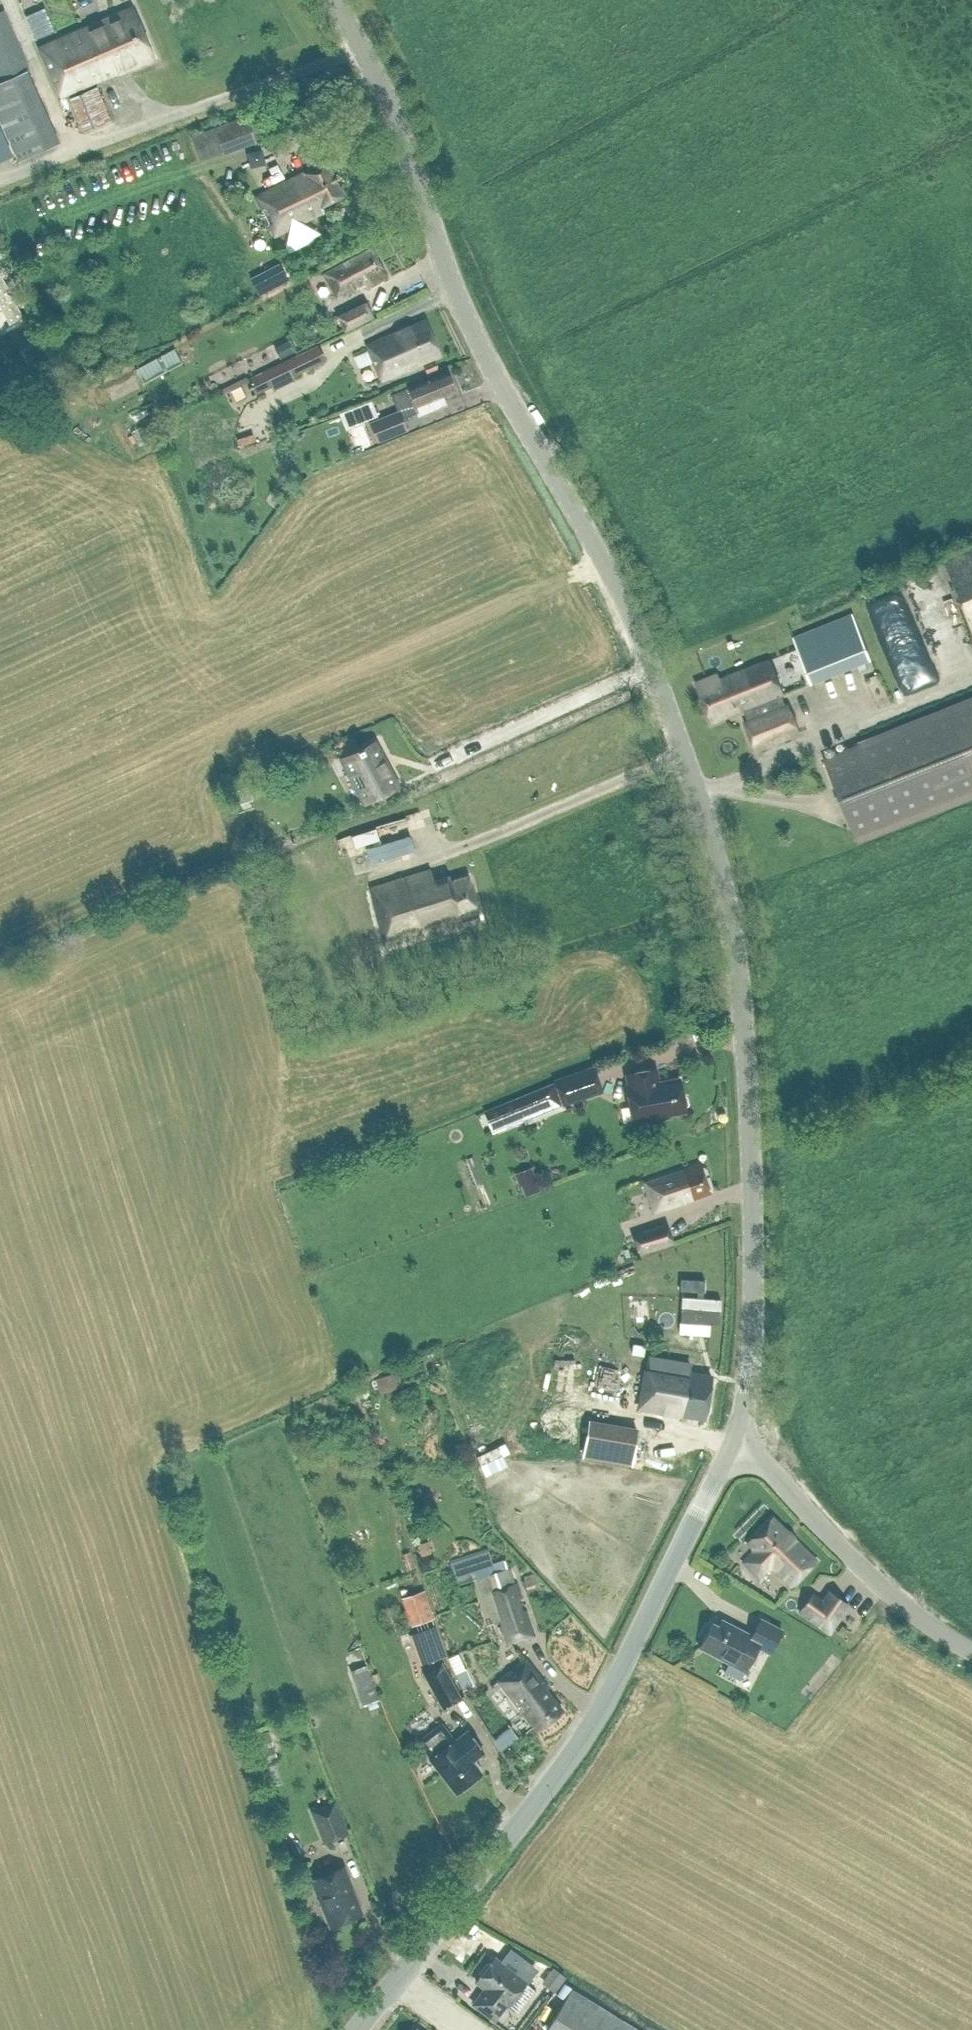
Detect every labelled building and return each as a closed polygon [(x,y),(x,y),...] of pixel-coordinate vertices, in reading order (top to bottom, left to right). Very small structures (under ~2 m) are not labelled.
[(37,8),(24,13),(31,31),(44,26),(37,8)] [(149,58),(127,8),(37,47),(59,97),(149,58)] [(11,150),(17,161),(59,142),(25,70),(29,68),(3,9),(0,11),(0,121),(11,150)] [(83,131),(111,119),(97,86),(69,98),(83,131)] [(200,159),(223,149),(254,138),(245,115),(191,136),(200,159)] [(11,150),(0,126),(0,155),(11,150)] [(326,161),(255,196),(274,235),(324,210),(321,206),(343,195),(326,161)] [(333,231),(329,221),(320,225),(325,235),(333,231)] [(370,247),(324,273),(338,298),(364,283),(367,289),(387,277),(370,247)] [(262,275),(268,288),(286,278),(280,265),(262,275)] [(365,301),(338,315),(345,329),(372,315),(365,301)] [(425,319),(366,344),(381,378),(440,354),(425,319)] [(286,340),(273,347),(279,358),(292,351),(286,340)] [(272,390),(294,379),(292,376),(326,359),(318,344),(247,379),(255,395),(271,387),(272,390)] [(347,354),(363,385),(375,378),(359,347),(347,354)] [(399,411),(370,422),(377,441),(407,429),(403,418),(415,413),(416,416),(446,404),(443,396),(456,390),(449,371),(391,393),(399,411)] [(370,400),(338,413),(345,430),(362,423),(361,421),(376,415),(370,400)] [(235,441),(253,435),(250,425),(232,431),(235,441)] [(274,456),(276,463),(286,460),(283,452),(274,456)] [(971,606),(971,578),(957,580),(962,607),(971,606)] [(852,613),(792,637),(811,683),(871,659),(852,613)] [(784,693),(770,660),(720,679),(718,674),(698,681),(713,722),(745,709),(749,719),(746,720),(757,748),(799,732),(788,704),(785,705),(781,694),(784,693)] [(825,759),(857,840),(971,795),(971,700),(825,759)] [(381,768),(370,746),(351,755),(358,769),(351,772),(365,801),(396,784),(386,765),(381,768)] [(399,815),(346,835),(352,850),(405,830),(399,815)] [(387,945),(480,920),(467,874),(451,879),(449,874),(435,878),(430,868),(371,886),(387,945)] [(594,1067),(556,1079),(564,1102),(602,1090),(594,1067)] [(656,1068),(627,1073),(629,1085),(627,1085),(634,1121),(667,1115),(667,1113),(685,1110),(685,1106),(688,1103),(686,1095),(682,1094),(680,1078),(658,1082),(656,1068)] [(498,1105),(498,1106),(505,1122),(521,1116),(520,1113),(549,1101),(543,1086),(498,1105)] [(699,1163),(643,1183),(654,1212),(710,1192),(699,1163)] [(666,1223),(647,1229),(630,1234),(636,1252),(653,1247),(672,1240),(666,1223)] [(632,1357),(643,1359),(645,1346),(634,1345),(632,1357)] [(703,1416),(711,1377),(688,1372),(687,1378),(647,1370),(647,1371),(641,1404),(703,1416)] [(633,1444),(637,1430),(590,1416),(582,1443),(629,1457),(633,1444)] [(743,1560),(759,1576),(770,1564),(791,1585),(816,1559),(772,1516),(746,1541),(754,1549),(743,1560)] [(451,1569),(455,1579),(472,1572),(469,1563),(451,1569)] [(494,1589),(492,1590),(502,1619),(499,1620),(505,1643),(534,1636),(535,1635),(530,1619),(525,1621),(512,1583),(507,1567),(488,1574),(494,1589)] [(400,1597),(410,1624),(433,1616),(423,1589),(400,1597)] [(823,1607),(810,1598),(802,1608),(829,1627),(846,1603),(833,1594),(823,1607)] [(699,1646),(745,1669),(758,1645),(770,1652),(782,1628),(760,1617),(751,1634),(721,1619),(718,1625),(711,1622),(699,1646)] [(843,1635),(848,1629),(842,1624),(837,1630),(843,1635)] [(447,1658),(454,1671),(462,1689),(475,1682),(461,1651),(447,1658)] [(498,1679),(536,1729),(562,1709),(546,1689),(548,1686),(526,1658),(498,1679)] [(350,1670),(362,1705),(378,1700),(365,1664),(350,1670)] [(418,1675),(439,1710),(456,1700),(435,1665),(418,1675)] [(417,1742),(430,1758),(455,1792),(481,1772),(472,1761),(484,1752),(467,1730),(456,1739),(455,1738),(454,1739),(441,1722),(417,1742)] [(314,1810),(326,1842),(348,1833),(336,1801),(314,1810)] [(344,1866),(310,1879),(329,1925),(362,1911),(344,1866)] [(482,1990),(472,2002),(493,2018),(505,2003),(507,2005),(526,1980),(495,1955),(491,1960),(486,1961),(479,1970),(479,1975),(476,1980),(486,1988),(483,1992),(482,1990)] [(539,1973),(549,1985),(562,1975),(552,1963),(539,1973)] [(548,2029),(642,2029),(571,1988),(546,2029),(548,2029)]
